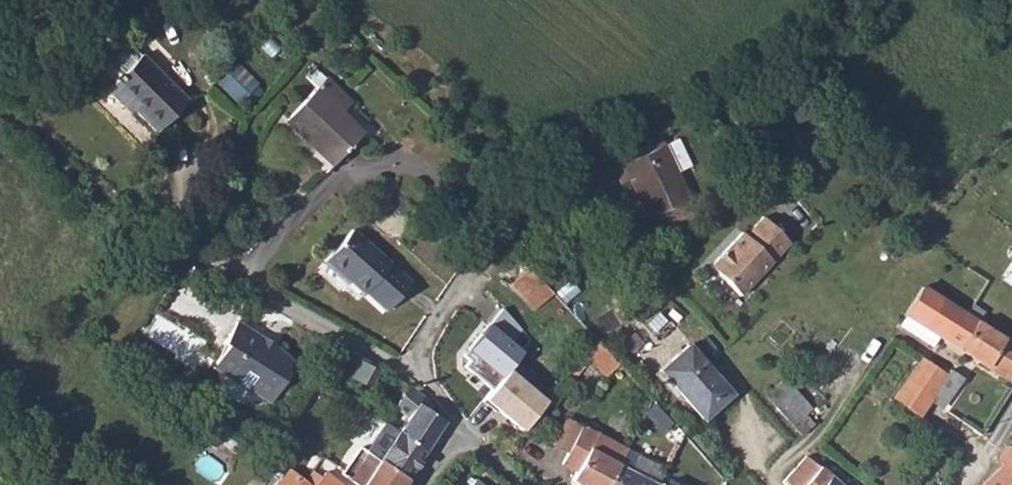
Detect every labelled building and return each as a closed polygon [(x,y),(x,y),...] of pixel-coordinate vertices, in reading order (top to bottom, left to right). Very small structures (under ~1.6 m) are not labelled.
[(127,101),(156,130),(187,100),(142,54),(139,57),(131,48),(125,48),(108,64),(108,70),(117,79),(108,87),(124,104),(127,101)] [(239,102),(261,81),(239,59),(218,80),(239,102)] [(317,81),(288,111),(335,154),(364,123),(317,81)] [(668,144),(615,165),(621,180),(633,175),(642,200),(639,201),(645,217),(651,236),(694,220),(687,202),(689,201),(678,172),(694,167),(683,139),(668,144)] [(793,241),(766,215),(748,233),(744,230),(712,263),(742,293),(793,241)] [(354,232),(326,261),(352,285),(364,296),(367,294),(388,313),(413,286),(354,232)] [(352,285),(326,261),(324,264),(349,287),(352,285)] [(530,266),(511,284),(535,309),(554,291),(530,266)] [(936,336),(955,348),(974,321),(920,286),(896,324),(930,346),(936,336)] [(224,344),(214,360),(231,372),(229,377),(269,402),(287,373),(285,371),(291,360),(273,348),(271,351),(265,348),(264,344),(262,340),(261,337),(235,320),(221,342),(224,344)] [(955,348),(1007,381),(1011,373),(1011,346),(974,321),(955,348)] [(457,360),(489,384),(504,365),(519,349),(489,325),(457,360)] [(274,343),(261,337),(262,340),(264,344),(265,348),(271,351),(273,348),(274,343)] [(586,354),(609,374),(621,361),(598,340),(586,354)] [(688,347),(659,372),(702,420),(730,395),(688,347)] [(352,371),(359,375),(361,371),(368,361),(362,356),(352,371)] [(920,357),(891,398),(917,416),(928,401),(940,409),(961,379),(943,366),(939,371),(920,357)] [(214,360),(211,366),(229,377),(231,372),(214,360)] [(368,361),(361,371),(373,379),(380,368),(368,361)] [(489,384),(480,395),(523,426),(544,396),(504,365),(489,384)] [(579,365),(572,376),(586,386),(594,377),(579,365)] [(361,371),(359,375),(371,383),(373,379),(361,371)] [(782,379),(764,396),(798,435),(811,423),(804,414),(810,409),(782,379)] [(408,417),(397,433),(423,453),(444,422),(426,411),(431,405),(429,402),(426,398),(409,386),(394,407),(408,417)] [(582,425),(568,417),(553,444),(568,451),(578,432),(593,439),(595,433),(582,426),(582,425)] [(578,432),(568,451),(562,462),(576,470),(572,479),(583,484),(608,484),(619,463),(626,449),(595,433),(593,439),(578,432)] [(385,452),(379,460),(406,480),(423,453),(397,433),(385,452)] [(980,449),(1001,464),(1011,471),(1011,448),(990,433),(980,449)] [(376,446),(370,454),(379,460),(385,452),(376,446)] [(350,480),(356,484),(402,484),(406,480),(379,460),(370,454),(368,452),(350,480)] [(608,484),(658,484),(643,476),(650,461),(636,455),(629,468),(619,463),(608,484)] [(780,481),(785,484),(839,484),(804,455),(780,481)] [(682,482),(690,484),(694,484),(702,468),(689,462),(682,482)] [(1001,464),(980,484),(1011,484),(1011,471),(1001,464)] [(275,484),(305,484),(302,482),(288,470),(275,484)] [(723,481),(715,472),(706,484),(721,484),(723,481)] [(302,482),(305,484),(339,484),(324,474),(318,480),(311,473),(302,482)]
